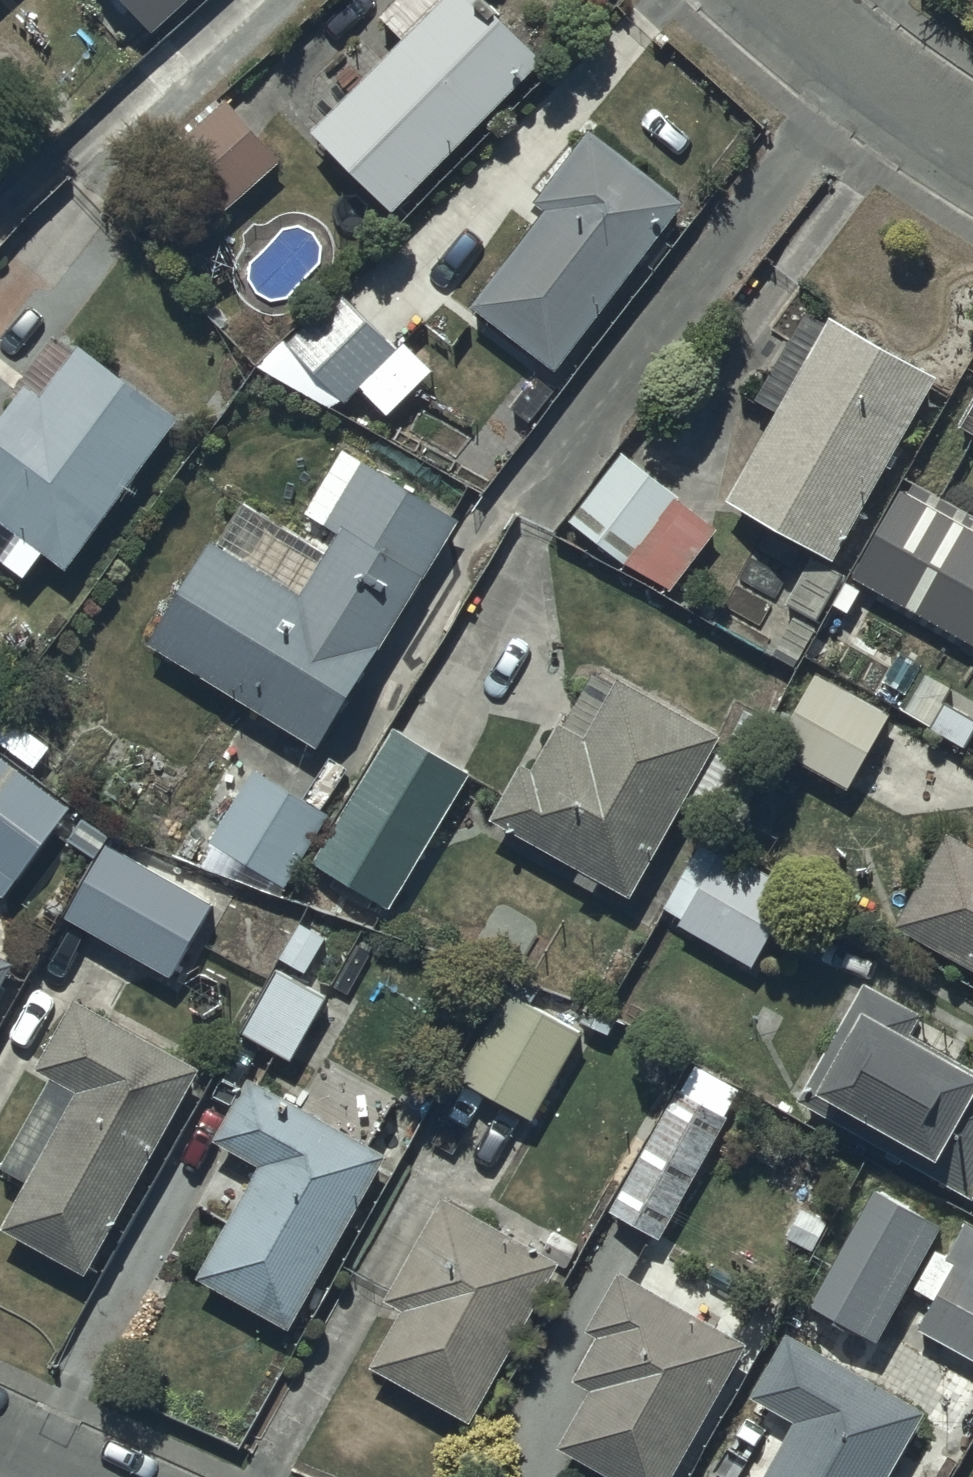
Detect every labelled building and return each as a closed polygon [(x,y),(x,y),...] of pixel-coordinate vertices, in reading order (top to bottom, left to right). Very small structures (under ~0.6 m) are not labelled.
[(155,24),(182,0),(133,0),(155,24)] [(312,123),(391,203),(540,56),(485,0),(395,0),(380,14),(401,36),(312,123)] [(226,95),(164,150),(217,210),(279,154),(226,95)] [(683,196),(585,122),(533,192),(544,201),(470,298),(557,363),(683,196)] [(395,346),(339,289),(285,341),(341,399),(395,346)] [(934,370),(830,312),(824,322),(803,310),(754,395),(775,407),(727,492),(832,551),(934,370)] [(78,339),(40,389),(24,377),(0,409),(0,518),(63,565),(177,413),(78,339)] [(958,417),(972,426),(972,392),(958,417)] [(458,515),(343,444),(304,508),(336,527),(325,545),(243,494),(216,538),(209,534),(147,636),(318,742),(458,515)] [(674,480),(633,448),(624,460),(616,453),(569,514),(667,590),(716,527),(667,489),(674,480)] [(839,571),(811,556),(787,599),(797,604),(773,649),(797,662),(817,624),(812,621),(839,571)] [(888,707),(815,668),(774,745),(848,784),(888,707)] [(720,728),(617,671),(605,694),(588,684),(567,722),(558,717),(533,763),(519,755),(486,814),(579,865),(574,875),(595,887),(602,874),(631,890),(683,796),(711,811),(738,763),(710,747),(720,728)] [(915,687),(903,706),(963,743),(972,726),(972,716),(943,698),(940,703),(915,687)] [(5,705),(0,711),(0,891),(3,893),(68,802),(48,788),(73,753),(5,705)] [(471,768),(394,723),(315,858),(392,903),(471,768)] [(329,809),(252,763),(249,769),(236,760),(225,778),(239,787),(209,837),(285,882),(329,809)] [(209,898),(108,838),(110,834),(89,822),(77,843),(96,855),(63,911),(166,972),(209,898)] [(947,827),(895,920),(972,963),(972,841),(947,827)] [(796,880),(723,841),(716,854),(696,843),(663,904),(680,913),(676,921),(752,962),(796,880)] [(301,959),(285,950),(241,1028),(290,1056),(329,986),(296,968),(301,959)] [(0,951),(0,978),(11,957),(0,951)] [(798,1095),(972,1194),(972,1059),(912,1025),(921,1008),(863,976),(798,1095)] [(581,1026),(512,988),(498,1013),(483,1005),(457,1054),(469,1061),(462,1076),(533,1114),(581,1026)] [(74,995),(37,1063),(49,1069),(1,1160),(25,1173),(0,1219),(0,1225),(86,1271),(198,1062),(74,995)] [(741,1085),(692,1059),(609,1205),(661,1234),(741,1085)] [(385,1150),(249,1073),(213,1136),(260,1162),(197,1273),(287,1324),(385,1150)] [(941,1218),(874,1182),(810,1297),(877,1334),(941,1218)] [(557,1255),(443,1191),(386,1294),(401,1302),(368,1361),(467,1416),(557,1255)] [(936,1247),(915,1285),(933,1295),(922,1315),(908,1308),(901,1321),(893,1317),(885,1332),(912,1347),(922,1328),(972,1355),(972,1258),(962,1253),(959,1259),(936,1247)] [(620,1268),(588,1325),(598,1331),(573,1376),(589,1385),(557,1441),(622,1476),(666,1476),(744,1337),(620,1268)] [(786,1332),(752,1392),(797,1417),(764,1476),(882,1476),(921,1407),(786,1332)]
